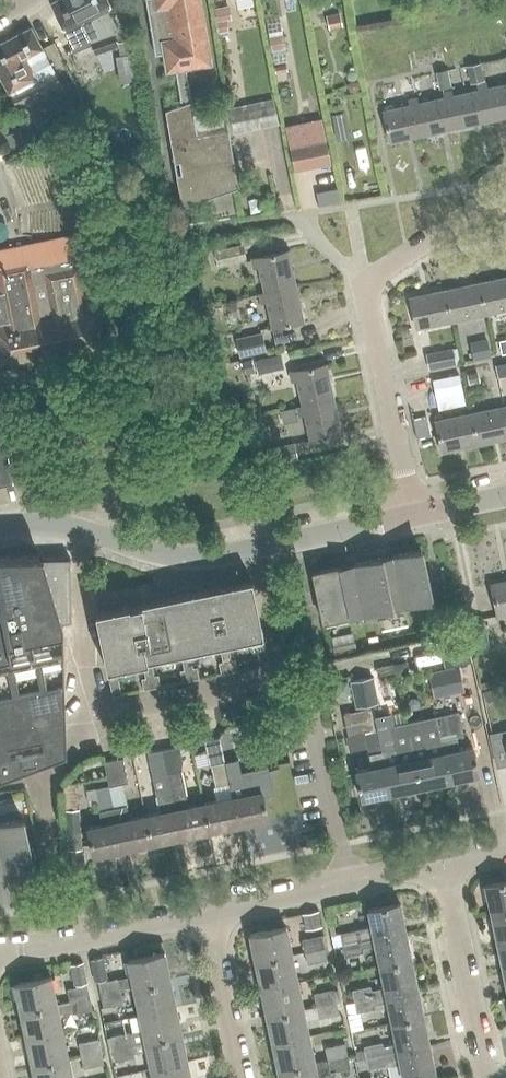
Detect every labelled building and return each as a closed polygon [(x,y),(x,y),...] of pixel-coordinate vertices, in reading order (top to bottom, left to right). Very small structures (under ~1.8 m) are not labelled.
[(51,2),(62,27),(74,52),(92,44),(95,54),(118,45),(114,32),(120,30),(113,15),(114,15),(108,4),(109,3),(107,0),(56,0),(51,2)] [(183,105),(166,111),(184,207),(240,186),(223,90),(217,92),(222,108),(195,112),(186,67),(211,63),(200,0),(146,0),(156,57),(157,57),(157,55),(165,54),(168,71),(176,69),(183,105)] [(229,5),(214,8),(216,21),(227,20),(231,20),(229,5)] [(343,27),(340,12),(326,14),(328,30),(343,27)] [(216,21),(218,33),(229,31),(227,20),(216,21)] [(43,49),(42,50),(31,27),(0,43),(0,75),(9,92),(10,91),(18,108),(61,86),(43,49)] [(284,34),(269,36),(271,50),(286,48),(284,34)] [(408,61),(395,63),(398,76),(411,74),(408,61)] [(482,62),(467,65),(471,83),(477,82),(486,80),(482,62)] [(452,87),(448,69),(436,71),(439,90),(443,89),(451,88),(452,87)] [(452,91),(459,124),(493,117),(486,84),(486,80),(477,82),(478,86),(452,91)] [(493,117),(505,114),(505,80),(486,84),(493,117)] [(418,98),(424,131),(459,124),(452,91),(451,88),(443,89),(444,93),(418,98)] [(424,131),(418,98),(417,98),(416,95),(407,96),(408,101),(383,106),(389,138),(424,131)] [(280,123),(275,102),(230,112),(235,133),(280,123)] [(326,136),(322,119),(303,122),(307,140),(326,136)] [(21,130),(6,135),(12,152),(27,146),(21,130)] [(331,163),(326,136),(289,144),(294,171),(331,163)] [(316,192),(319,205),(340,201),(338,188),(316,192)] [(1,365),(2,370),(17,367),(106,349),(97,304),(89,306),(80,263),(75,235),(15,247),(0,250),(0,364),(1,365)] [(217,266),(243,261),(240,248),(214,253),(217,266)] [(263,293),(264,294),(295,287),(288,253),(256,260),(257,261),(252,262),(253,270),(258,269),(263,293)] [(478,281),(484,311),(505,307),(505,276),(478,281)] [(484,311),(478,281),(443,289),(449,319),(484,311)] [(295,287),(264,294),(263,293),(259,294),(261,303),(266,302),(271,329),(303,322),(295,287)] [(449,319),(443,289),(408,296),(414,326),(449,319)] [(236,338),(240,357),(266,351),(262,332),(236,338)] [(470,342),(474,359),(474,360),(491,356),(491,355),(487,338),(470,342)] [(455,362),(452,347),(425,352),(428,368),(455,362)] [(281,354),(255,360),(258,374),(284,368),(281,354)] [(254,359),(242,362),(245,372),(257,370),(254,359)] [(495,364),(497,377),(505,375),(505,362),(495,364)] [(303,408),(333,401),(325,366),(296,373),(296,374),(290,375),(292,384),(297,383),(303,408)] [(467,374),(470,384),(480,382),(478,372),(467,374)] [(463,389),(459,373),(432,379),(435,395),(463,389)] [(463,389),(435,395),(438,409),(466,403),(463,389)] [(333,401),(303,408),(298,409),(300,417),(305,416),(311,443),(341,436),(333,401)] [(505,409),(471,416),(477,446),(505,440),(505,415),(505,409)] [(427,415),(412,418),(417,439),(432,436),(427,415)] [(477,446),(471,416),(436,424),(442,454),(477,446)] [(12,477),(12,476),(15,476),(9,441),(5,442),(4,436),(9,435),(7,424),(0,425),(0,479),(12,477)] [(263,453),(266,468),(297,461),(293,446),(263,453)] [(431,599),(421,550),(313,572),(323,622),(431,599)] [(34,767),(55,759),(66,754),(64,671),(62,623),(72,622),(72,619),(70,559),(40,559),(39,554),(0,556),(0,771),(34,767)] [(491,584),(497,615),(498,615),(499,620),(505,619),(505,580),(491,584)] [(107,668),(137,661),(263,636),(252,581),(206,591),(206,589),(95,612),(107,668)] [(460,632),(466,631),(467,631),(469,631),(467,620),(466,614),(464,614),(456,615),(460,632)] [(472,663),(466,631),(460,632),(438,636),(444,668),(472,663)] [(332,640),(335,654),(356,649),(354,636),(332,640)] [(269,664),(268,661),(264,642),(256,644),(260,665),(269,664)] [(237,670),(236,661),(235,659),(231,660),(229,649),(220,651),(223,661),(219,662),(221,673),(237,670)] [(184,669),(180,670),(182,681),(199,678),(197,667),(193,668),(190,657),(182,659),(184,669)] [(397,676),(409,673),(406,663),(406,661),(394,663),(394,665),(396,672),(397,676)] [(144,689),(160,686),(158,675),(154,675),(152,665),(143,666),(145,677),(141,678),(144,689)] [(465,690),(460,669),(430,675),(435,696),(465,690)] [(117,672),(108,674),(112,695),(121,694),(117,672)] [(356,707),(378,703),(373,677),(351,682),(356,707)] [(347,681),(335,684),(337,691),(342,695),(349,693),(347,681)] [(343,714),(348,734),(376,728),(371,708),(343,714)] [(459,714),(436,719),(449,783),(479,777),(474,749),(460,752),(457,739),(464,737),(459,714)] [(385,767),(390,795),(420,789),(414,761),(411,747),(407,725),(392,728),(390,719),(376,722),(377,729),(385,767)] [(414,761),(420,789),(449,783),(436,719),(422,722),(407,725),(411,747),(414,761)] [(363,732),(371,769),(355,773),(360,801),(390,795),(385,767),(377,729),(363,732)] [(493,737),(499,766),(505,764),(505,731),(505,734),(493,737)] [(230,785),(225,762),(220,738),(204,741),(209,766),(211,766),(216,788),(230,785)] [(261,771),(286,768),(283,741),(257,744),(261,771)] [(186,793),(177,746),(162,749),(167,773),(170,786),(180,837),(209,831),(204,803),(188,806),(185,793),(186,793)] [(148,752),(153,776),(167,773),(162,749),(148,752)] [(103,762),(108,786),(122,850),(151,843),(146,815),(130,819),(127,806),(128,806),(123,783),(128,782),(123,757),(103,762)] [(247,794),(244,782),(239,759),(225,762),(230,785),(233,797),(238,825),(268,819),(262,791),(247,794)] [(216,800),(204,803),(209,831),(238,825),(230,785),(216,788),(214,789),(216,800)] [(102,825),(87,828),(93,856),(122,850),(108,786),(95,789),(102,825)] [(180,837),(170,786),(155,789),(160,812),(146,815),(151,843),(180,837)] [(79,810),(65,811),(68,850),(82,850),(79,810)] [(23,819),(0,824),(0,875),(33,869),(23,819)] [(489,914),(505,911),(505,881),(484,886),(489,914)] [(362,941),(375,938),(407,931),(401,903),(369,910),(372,927),(343,933),(345,944),(362,941)] [(318,911),(303,913),(305,929),(321,926),(318,911)] [(495,942),(505,940),(505,911),(489,914),(495,942)] [(258,962),(294,955),(289,928),(252,935),(258,962)] [(380,967),(413,960),(407,931),(375,938),(380,967)] [(303,941),(306,952),(328,948),(325,936),(303,941)] [(500,970),(505,969),(505,940),(495,942),(500,970)] [(362,941),(345,944),(347,954),(347,956),(364,952),(362,941)] [(331,961),(328,948),(306,952),(309,966),(331,961)] [(122,991),(135,988),(172,981),(166,953),(130,961),(133,977),(120,979),(122,991)] [(258,962),(263,990),(300,982),(294,955),(258,962)] [(106,958),(94,960),(98,981),(110,979),(106,958)] [(419,989),(413,960),(380,967),(386,995),(419,989)] [(73,988),(85,985),(81,966),(69,968),(73,988)] [(21,1012),(58,1004),(52,977),(16,984),(21,1012)] [(100,983),(103,995),(122,991),(120,979),(100,983)] [(140,1015),(177,1008),(172,981),(135,988),(140,1015)] [(305,1010),(300,982),(263,990),(268,1017),(305,1010)] [(70,1001),(90,997),(87,985),(85,985),(73,988),(67,989),(70,1001)] [(354,1002),(373,998),(372,990),(371,986),(352,990),(354,1002)] [(425,1017),(419,989),(386,995),(373,998),(354,1002),(357,1013),(375,1009),(375,1010),(389,1007),(392,1024),(425,1017)] [(106,1008),(125,1004),(122,991),(103,995),(106,1008)] [(335,991),(316,995),(318,1006),(337,1003),(335,991)] [(92,1010),(90,997),(70,1001),(72,1011),(72,1014),(92,1010)] [(58,1004),(21,1012),(27,1039),(63,1032),(60,1014),(72,1011),(70,1001),(58,1004)] [(337,1003),(318,1006),(320,1019),(340,1016),(337,1003)] [(110,1035),(113,1049),(146,1043),(182,1035),(177,1008),(140,1015),(143,1029),(110,1035)] [(268,1017),(274,1044),(311,1037),(305,1010),(268,1017)] [(425,1017),(392,1024),(396,1044),(384,1047),(383,1043),(365,1047),(368,1059),(430,1046),(425,1017)] [(27,1039),(32,1066),(69,1059),(63,1032),(27,1039)] [(182,1035),(146,1043),(113,1049),(114,1060),(134,1056),(134,1053),(147,1050),(151,1070),(188,1063),(182,1035)] [(274,1044),(279,1071),(316,1063),(311,1037),(274,1044)] [(79,1042),(82,1056),(102,1052),(99,1038),(79,1042)] [(325,1047),(328,1060),(348,1055),(345,1043),(325,1047)] [(430,1046),(368,1059),(370,1070),(400,1063),(403,1077),(419,1077),(436,1074),(430,1046)] [(82,1056),(85,1070),(105,1066),(102,1052),(82,1056)] [(350,1067),(348,1055),(328,1060),(316,1063),(279,1071),(281,1077),(333,1077),(334,1071),(350,1067)] [(35,1077),(73,1077),(69,1059),(32,1066),(35,1077)] [(188,1063),(151,1070),(153,1077),(191,1077),(188,1063)]
